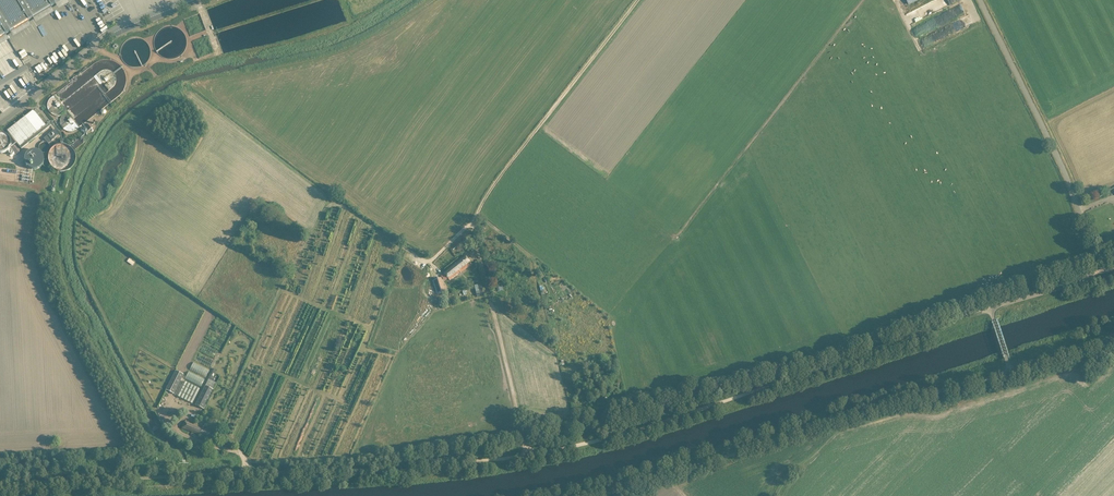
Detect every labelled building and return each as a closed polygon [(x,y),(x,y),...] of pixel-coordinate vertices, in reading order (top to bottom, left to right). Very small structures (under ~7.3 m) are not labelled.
[(63,0),(0,0),(0,38),(63,0)] [(938,1),(916,12),(919,17),(915,19),(913,14),(912,15),(916,22),(942,9),(938,1)] [(932,19),(936,26),(967,11),(962,2),(960,3),(961,5),(932,19)] [(36,109),(7,132),(22,150),(51,126),(36,109)] [(55,130),(48,136),(52,141),(59,135),(55,130)] [(11,145),(11,143),(10,141),(9,140),(8,138),(7,137),(5,136),(3,136),(2,136),(0,136),(0,154),(2,154),(4,154),(5,153),(7,152),(8,151),(9,150),(10,148),(11,146),(11,145)] [(74,146),(73,147),(75,150),(86,141),(82,136),(73,144),(74,146)] [(16,145),(11,148),(17,155),(21,151),(16,145)] [(46,162),(46,160),(46,159),(45,157),(44,155),(43,154),(42,153),(40,152),(38,151),(36,151),(34,152),(32,152),(31,153),(30,154),(29,156),(28,157),(28,159),(28,161),(28,162),(28,164),(29,165),(30,167),(31,168),(33,169),(35,169),(37,169),(38,169),(40,169),(42,168),(43,167),(44,165),(45,164),(46,162)] [(286,232),(282,238),(289,241),(292,235),(286,232)] [(278,266),(282,268),(286,270),(300,244),(292,240),(278,266)] [(472,264),(468,260),(465,256),(444,273),(450,281),(461,271),(462,272),(466,269),(465,268),(467,267),(467,268),(472,264)] [(441,278),(433,280),(438,294),(447,291),(445,286),(444,286),(441,278)] [(474,286),(477,297),(483,295),(481,284),(474,286)] [(206,377),(209,370),(193,363),(190,371),(206,377)] [(184,375),(175,371),(166,390),(174,394),(184,375)] [(184,381),(177,396),(193,404),(200,389),(184,381)] [(214,390),(205,386),(195,405),(204,409),(214,390)] [(212,431),(200,427),(201,425),(195,423),(194,425),(185,421),(182,428),(209,438),(212,431)]
